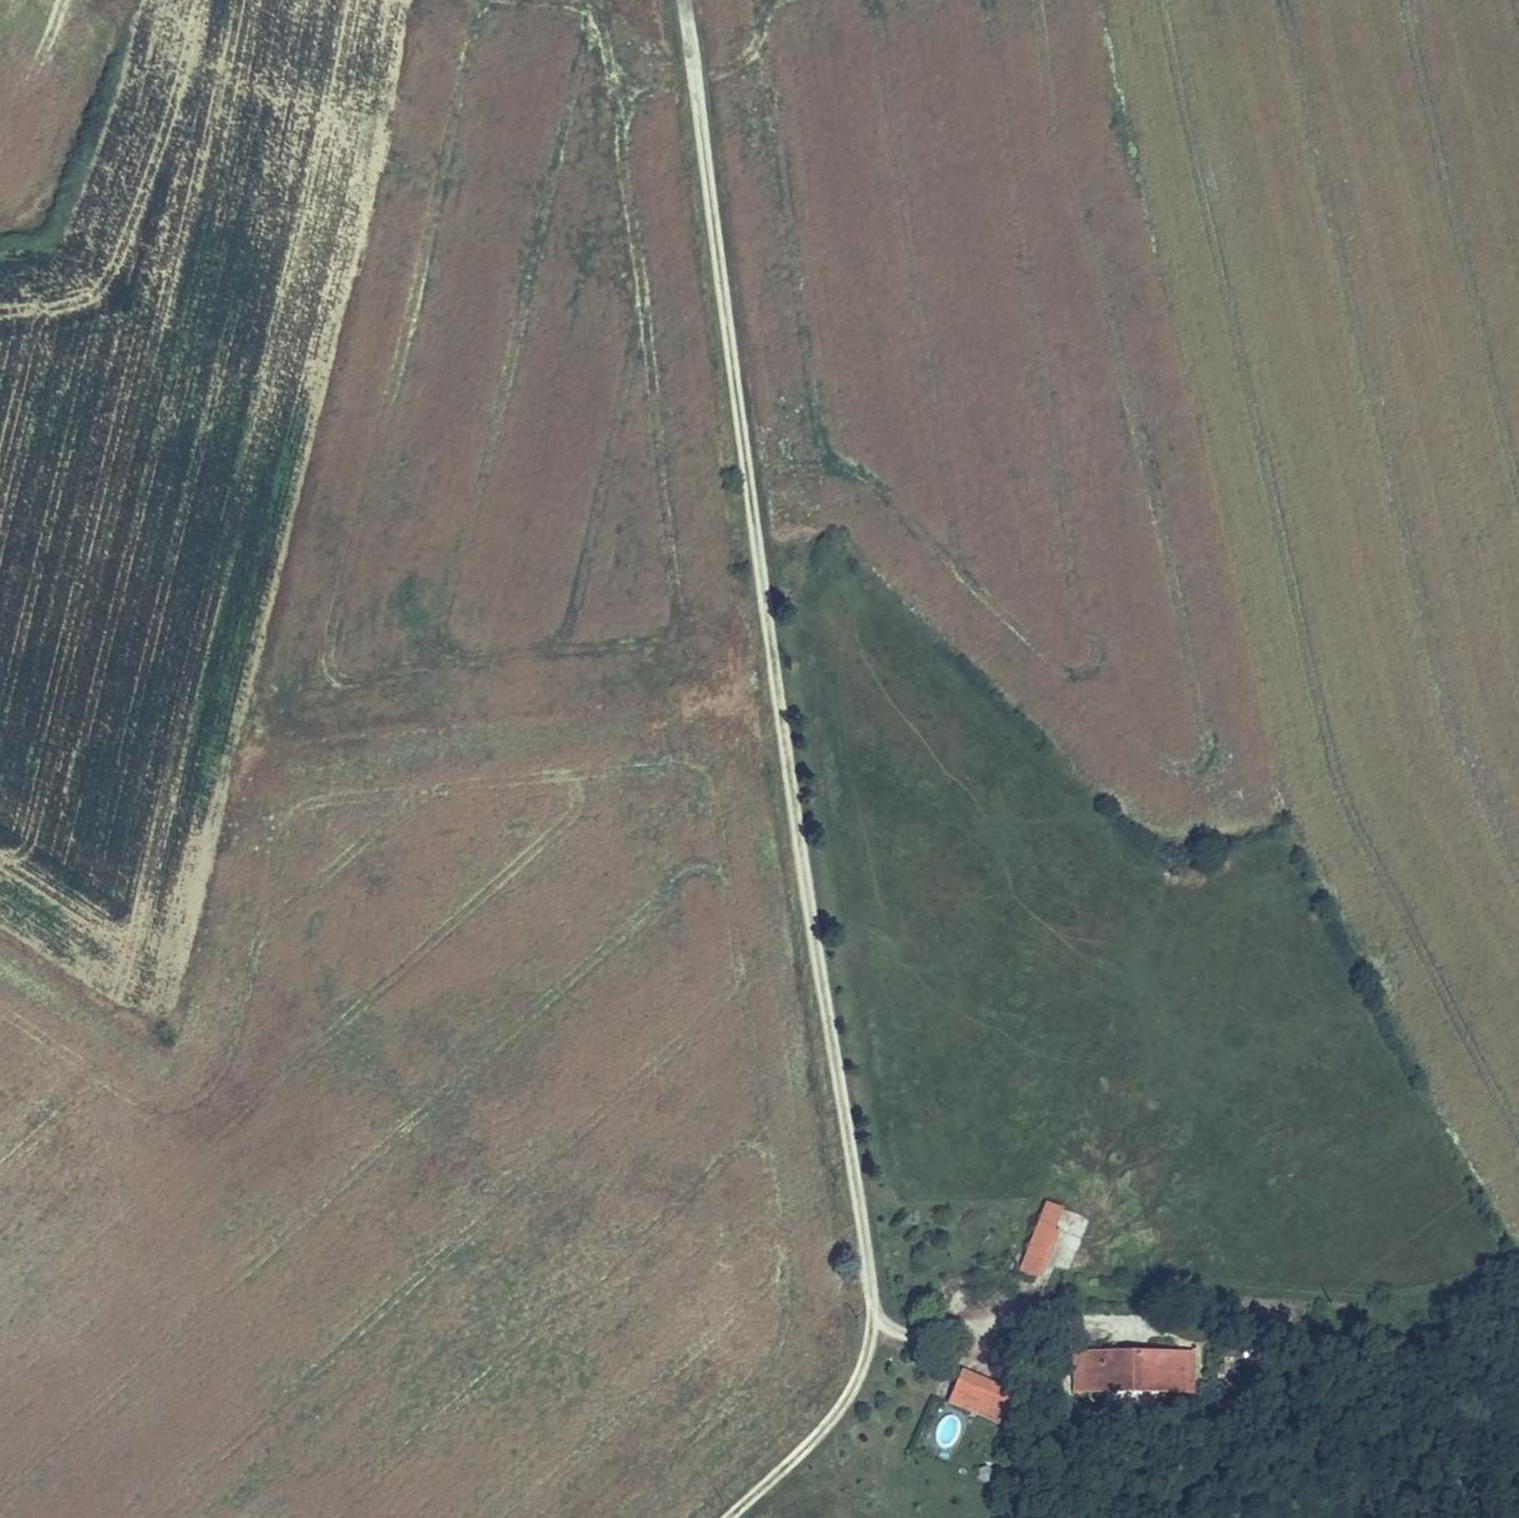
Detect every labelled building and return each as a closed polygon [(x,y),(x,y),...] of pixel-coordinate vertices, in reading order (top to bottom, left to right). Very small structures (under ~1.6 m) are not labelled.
[(1043,1200),(1016,1271),(1038,1279),(1065,1208),(1043,1200)] [(1080,1325),(1077,1358),(1182,1370),(1186,1337),(1080,1325)] [(955,1374),(946,1409),(1001,1422),(1010,1387),(955,1374)]
